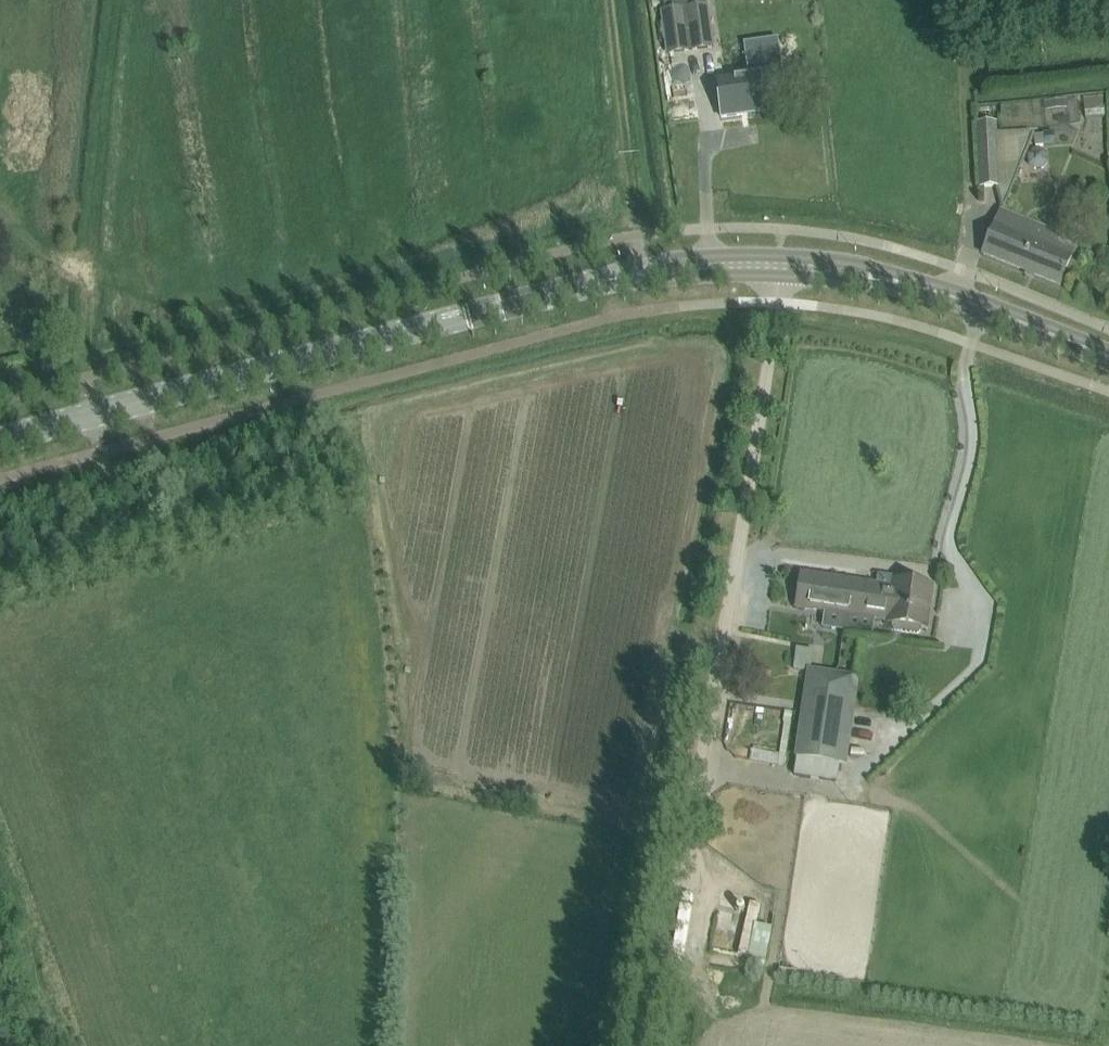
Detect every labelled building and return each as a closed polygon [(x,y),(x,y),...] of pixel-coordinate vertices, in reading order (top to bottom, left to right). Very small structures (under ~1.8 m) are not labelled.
[(670,53),(713,47),(707,7),(664,12),(670,53)] [(751,77),(717,81),(722,117),(742,115),(742,112),(773,107),(768,68),(781,66),(778,43),(758,46),(760,65),(749,66),(751,77)] [(1046,111),(1068,109),(1067,100),(1045,102),(1046,111)] [(1008,133),(997,133),(997,122),(980,123),(981,134),(981,144),(981,187),(999,187),(1005,211),(1030,148),(1035,134),(1030,132),(1028,136),(1019,137),(1018,133),(1008,133)] [(1049,164),(1048,153),(1042,149),(1035,149),(1029,154),(1030,165),(1037,169),(1044,169),(1049,164)] [(1060,219),(1055,233),(1001,212),(992,233),(984,254),(1060,285),(1069,265),(1078,243),(1076,242),(1082,228),(1060,219)] [(894,588),(834,579),(801,574),(796,606),(829,611),(889,620),(889,623),(893,624),(893,627),(896,632),(918,635),(922,632),(922,628),(926,629),(933,587),(895,581),(894,588)] [(854,673),(812,667),(808,667),(807,672),(800,722),(795,757),(847,765),(860,678),(861,676),(854,675),(854,673)]
